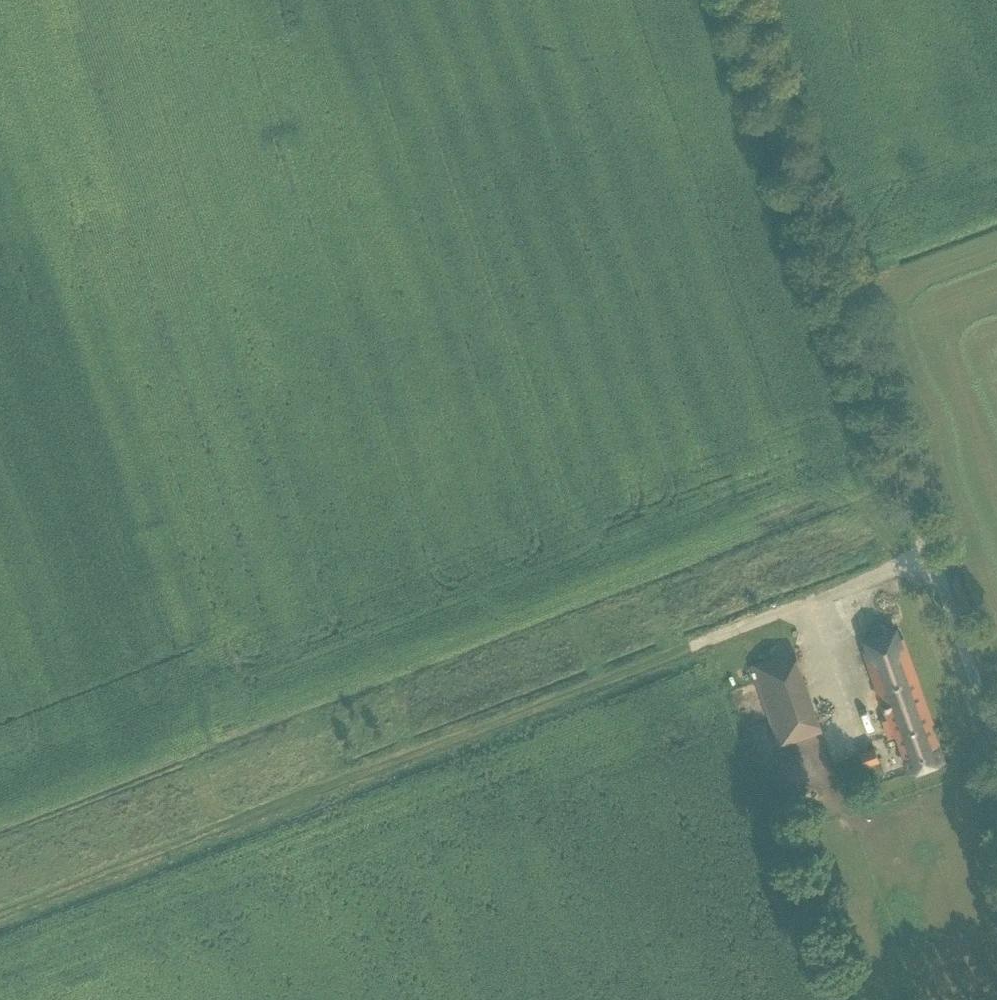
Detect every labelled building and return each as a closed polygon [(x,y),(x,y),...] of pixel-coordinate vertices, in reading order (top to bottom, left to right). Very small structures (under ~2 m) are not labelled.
[(903,637),(884,644),(864,651),(887,718),(882,720),(889,738),(896,735),(909,773),(943,761),(930,723),(933,723),(903,637)] [(779,745),(822,730),(794,650),(751,665),(779,745)] [(874,748),(859,753),(851,756),(856,769),(879,761),(874,748)]
